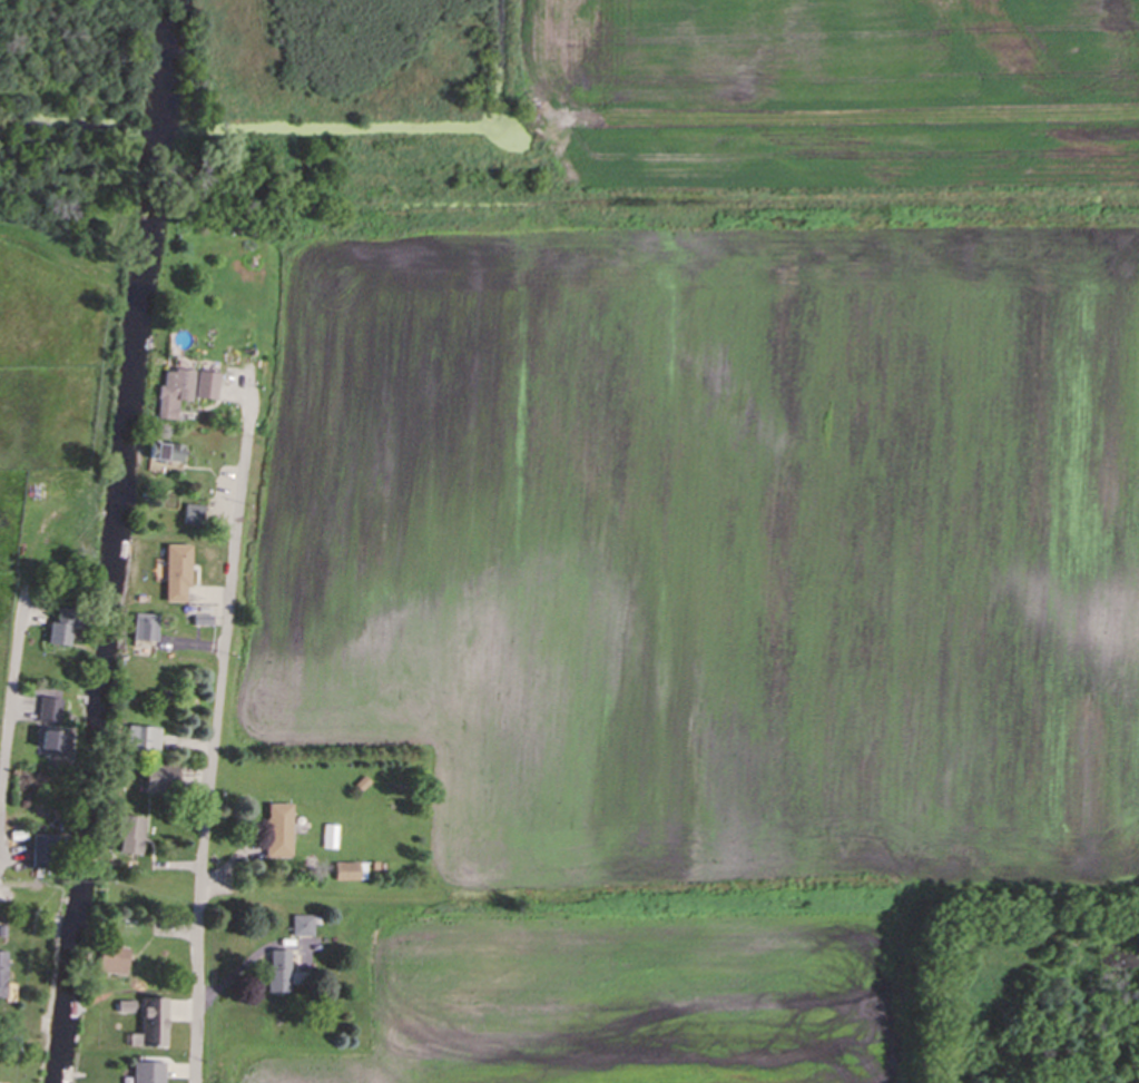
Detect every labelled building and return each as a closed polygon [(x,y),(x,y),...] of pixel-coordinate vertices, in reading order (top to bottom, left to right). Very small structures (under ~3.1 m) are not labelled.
[(220,375),(197,373),(197,372),(163,370),(160,421),(179,422),(180,403),(194,403),(194,400),(219,402),(220,375)] [(185,463),(185,447),(160,446),(160,462),(185,463)] [(185,528),(206,528),(206,506),(185,506),(185,528)] [(192,604),(192,547),(168,547),(168,604),(192,604)] [(83,612),(60,609),(58,623),(52,622),(49,646),(79,649),(83,612)] [(160,617),(135,616),(135,642),(159,643),(160,617)] [(42,691),(42,725),(61,725),(61,691),(42,691)] [(129,755),(161,755),(161,730),(129,730),(129,755)] [(68,736),(44,734),(43,752),(67,753),(68,736)] [(170,770),(154,770),(154,789),(170,789),(170,770)] [(293,859),(293,805),(269,805),(269,859),(293,859)] [(145,819),(122,819),(122,859),(146,859),(145,819)] [(313,937),(313,919),(294,919),(294,937),(313,937)] [(0,953),(0,999),(8,999),(8,953),(0,953)] [(271,953),(271,995),(293,995),(293,953),(271,953)] [(167,1002),(143,1002),(142,1049),(166,1050),(167,1002)] [(167,1064),(135,1064),(135,1082),(167,1082),(167,1064)]
